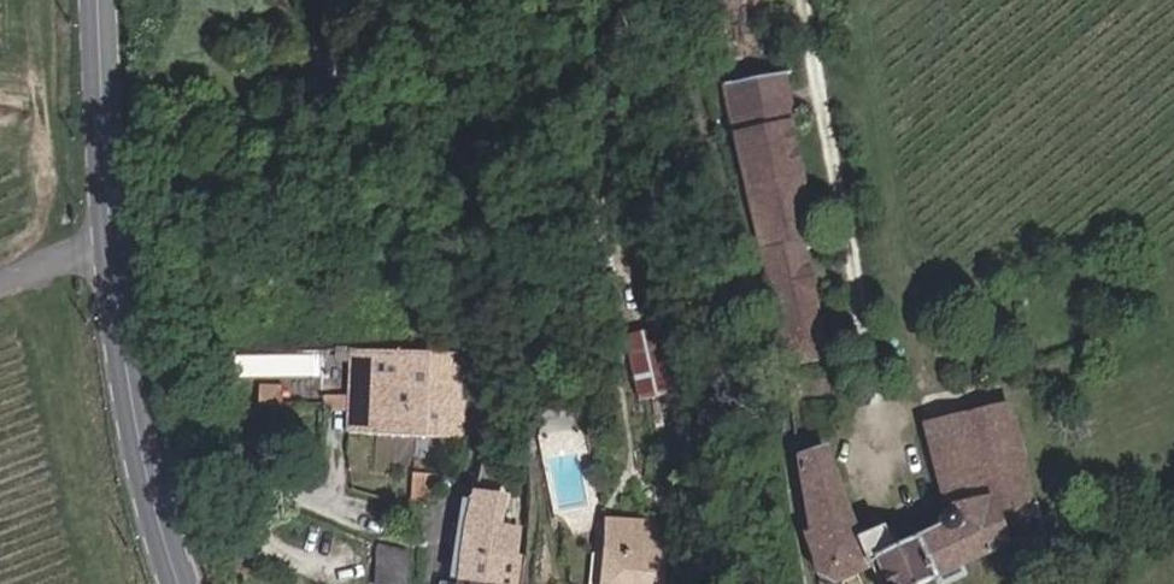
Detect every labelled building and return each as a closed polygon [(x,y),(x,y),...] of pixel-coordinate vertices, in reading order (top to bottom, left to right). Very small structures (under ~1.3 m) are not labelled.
[(777,80),(717,95),(729,143),(784,130),(789,129),(777,80)] [(784,130),(729,143),(755,254),(771,324),(813,316),(795,240),(809,237),(784,130)] [(813,316),(771,324),(781,370),(822,362),(813,316)] [(372,336),(372,353),(393,354),(392,336),(372,336)] [(457,403),(456,355),(393,354),(372,353),(357,353),(352,353),(345,411),(343,437),(458,440),(461,404),(457,403)] [(276,385),(275,362),(242,364),(243,387),(276,385)] [(782,382),(784,403),(839,397),(838,377),(782,382)] [(811,576),(828,583),(843,583),(875,575),(880,583),(941,583),(1039,534),(1034,509),(1031,510),(1007,410),(926,429),(947,514),(943,516),(940,521),(940,527),(941,530),(890,553),(879,531),(857,540),(821,450),(792,459),(811,576)] [(455,583),(521,583),(524,559),(511,558),(515,531),(498,529),(502,500),(469,497),(455,583)] [(643,562),(644,552),(640,529),(609,525),(603,583),(640,583),(643,562)] [(403,557),(375,550),(374,575),(373,583),(403,583),(403,557)]
